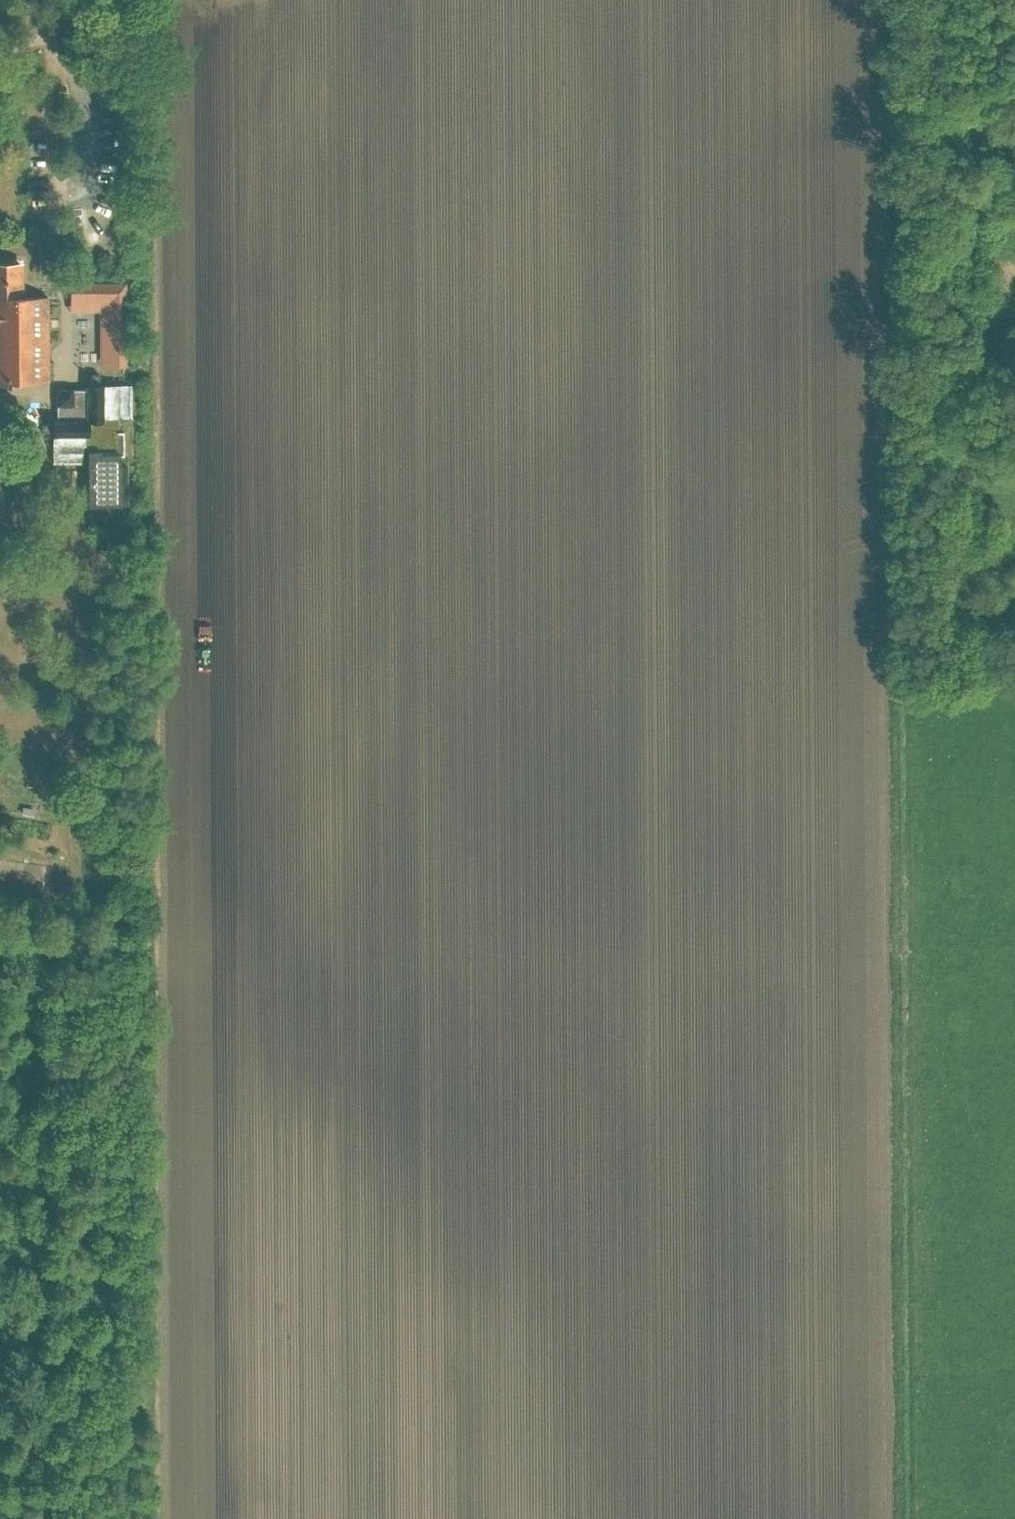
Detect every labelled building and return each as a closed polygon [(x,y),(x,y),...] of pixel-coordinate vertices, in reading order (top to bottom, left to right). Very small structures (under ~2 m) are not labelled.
[(48,294),(22,294),(22,262),(0,262),(0,380),(48,381),(48,294)] [(105,305),(106,310),(106,347),(121,346),(126,346),(125,310),(125,305),(125,283),(120,283),(105,283),(100,283),(71,283),(71,306),(101,305),(105,305)] [(101,352),(101,312),(71,312),(70,352),(101,352)] [(91,374),(91,385),(86,385),(86,389),(57,390),(58,406),(59,418),(54,419),(54,424),(42,424),(42,431),(54,431),(54,463),(86,463),(85,451),(88,451),(89,504),(128,504),(128,464),(121,465),(120,417),(132,417),(131,385),(98,385),(98,374),(91,374)]
